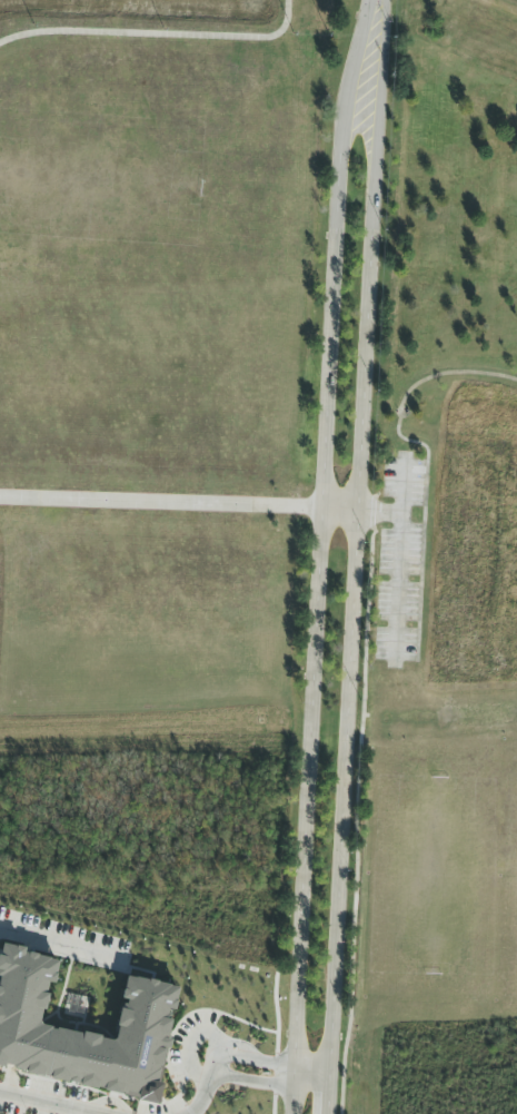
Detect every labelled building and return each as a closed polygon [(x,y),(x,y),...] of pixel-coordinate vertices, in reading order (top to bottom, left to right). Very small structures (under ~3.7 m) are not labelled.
[(177,986),(125,977),(121,1000),(114,1039),(40,1026),(48,983),(54,984),(58,959),(23,953),(24,948),(1,944),(0,952),(0,1071),(157,1098),(177,986)]
